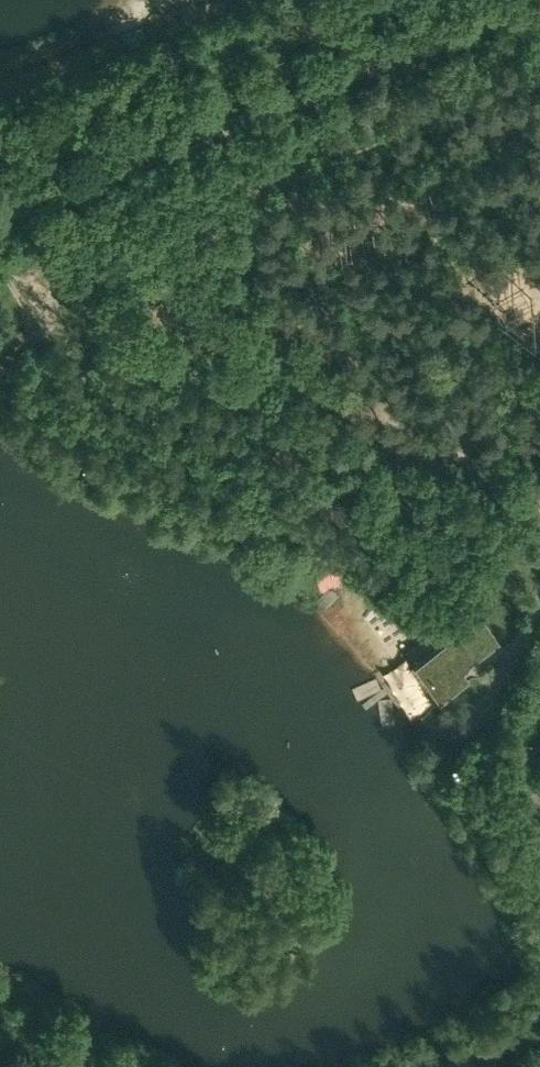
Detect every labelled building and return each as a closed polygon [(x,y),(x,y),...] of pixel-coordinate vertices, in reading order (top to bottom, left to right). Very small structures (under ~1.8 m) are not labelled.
[(362,603),(376,612),(385,599),(372,589),(362,603)] [(412,659),(436,695),(467,676),(462,669),(500,644),(469,599),(433,623),(443,638),(412,659)]
